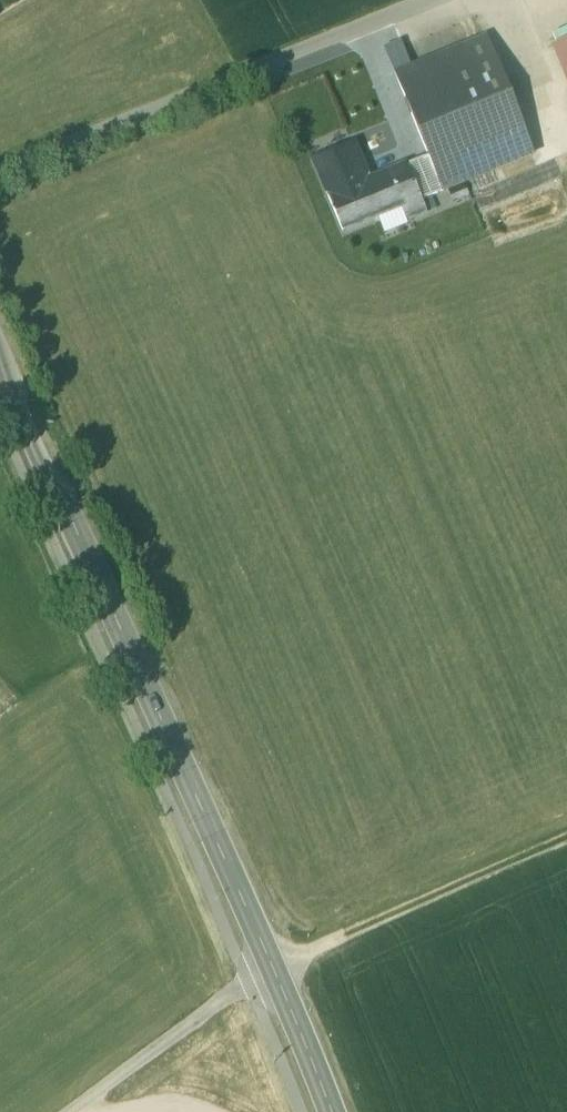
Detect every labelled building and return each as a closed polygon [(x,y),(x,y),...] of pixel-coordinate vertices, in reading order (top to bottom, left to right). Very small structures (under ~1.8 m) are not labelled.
[(410,68),(395,74),(429,156),(444,191),(533,155),(509,96),(507,94),(504,85),(486,37),(410,68)] [(555,46),(566,72),(566,41),(555,46)] [(400,43),(384,49),(395,74),(410,68),(400,43)] [(515,81),(504,85),(507,94),(509,96),(519,92),(515,81)] [(369,181),(354,144),(316,160),(344,231),(403,208),(408,220),(426,213),(421,200),(407,165),(369,181)] [(429,156),(407,165),(421,200),(444,191),(429,156)]
